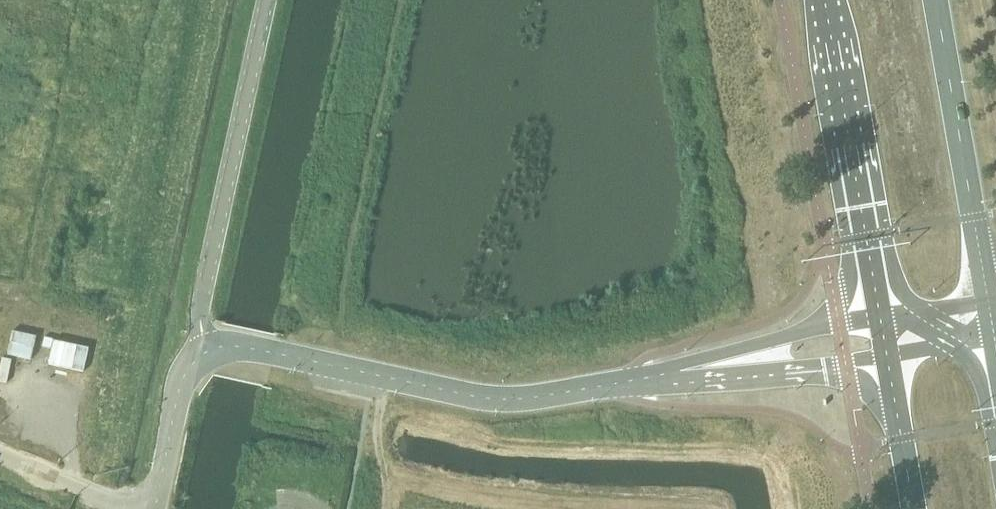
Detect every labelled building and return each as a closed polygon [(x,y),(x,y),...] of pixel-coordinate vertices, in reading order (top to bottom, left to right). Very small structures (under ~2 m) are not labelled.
[(9,353),(33,356),(36,332),(12,329),(9,353)] [(84,370),(90,345),(54,337),(49,362),(84,370)]
